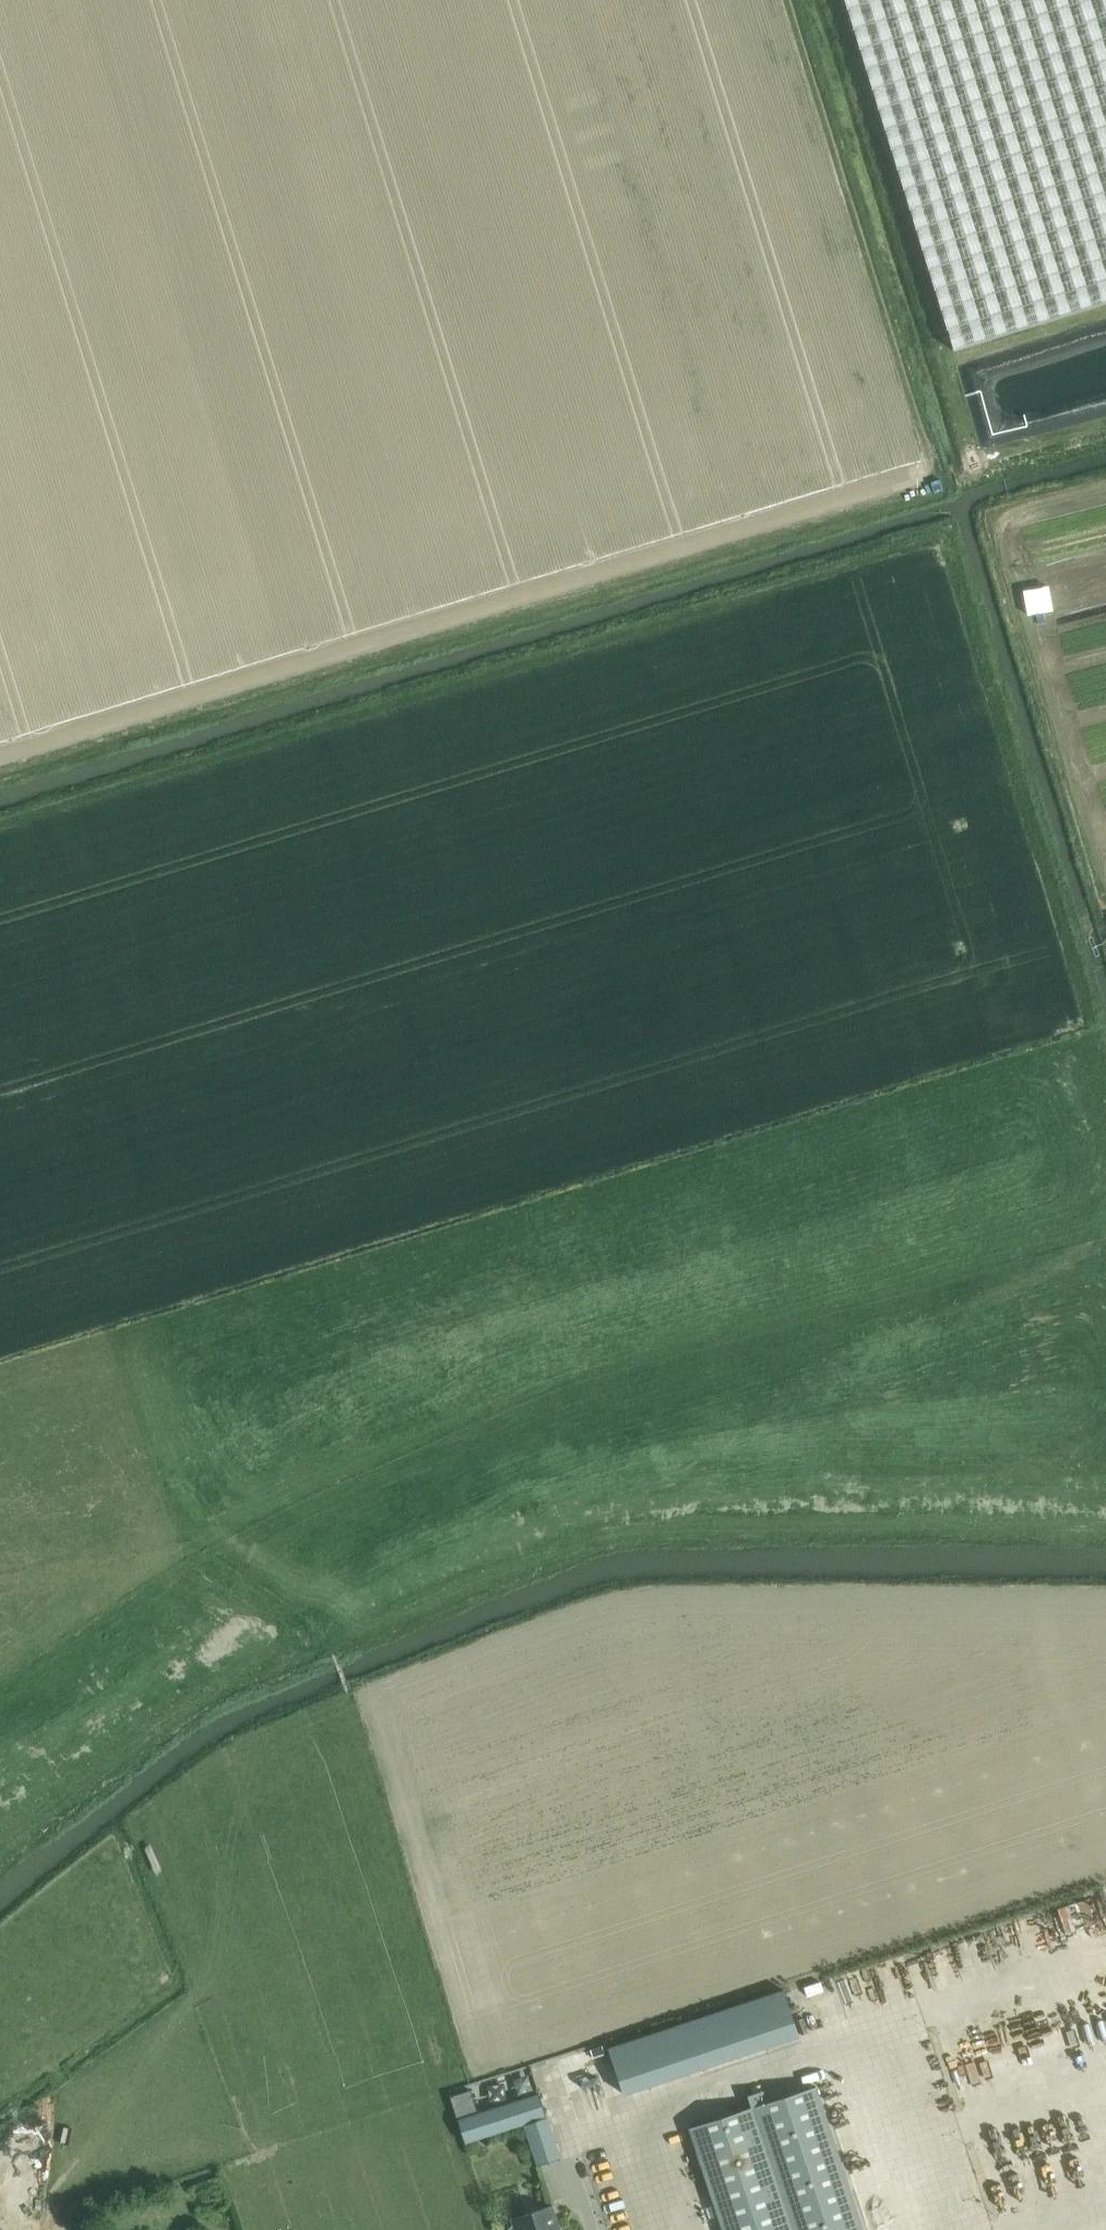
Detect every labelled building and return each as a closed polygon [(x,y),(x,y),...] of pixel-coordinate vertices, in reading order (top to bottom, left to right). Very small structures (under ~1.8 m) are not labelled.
[(950,353),(1105,305),(1105,0),(842,0),(950,353)] [(602,2047),(590,2051),(593,2059),(605,2055),(602,2047)] [(689,2129),(723,2229),(862,2229),(815,2087),(766,2103),(762,2091),(747,2096),(751,2108),(689,2129)] [(458,2120),(466,2144),(524,2125),(537,2165),(562,2157),(547,2114),(546,2114),(539,2093),(458,2120)] [(512,2218),(516,2229),(560,2229),(552,2205),(512,2218)]
